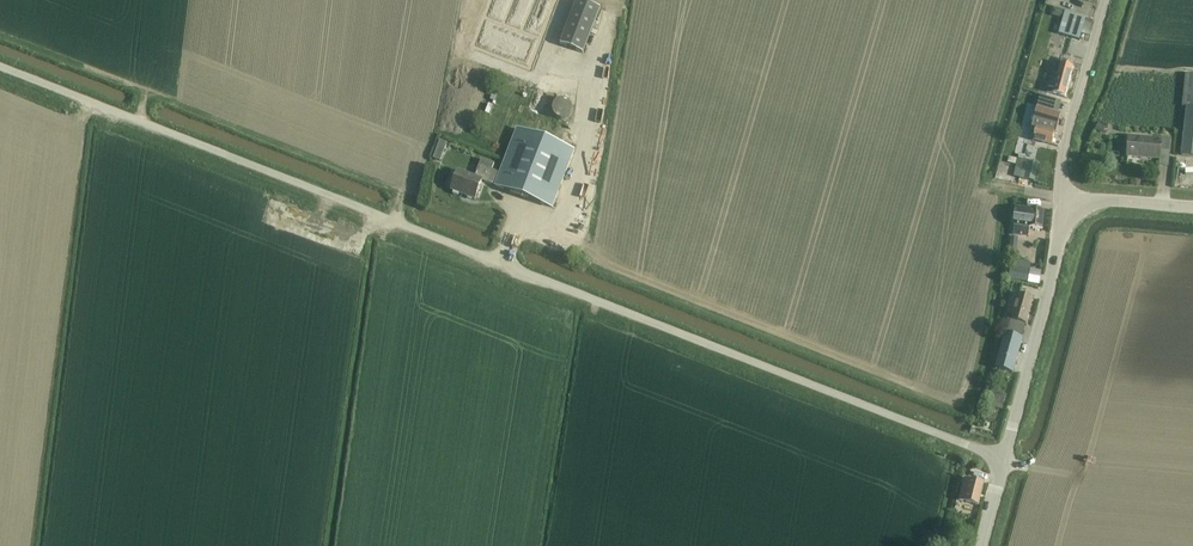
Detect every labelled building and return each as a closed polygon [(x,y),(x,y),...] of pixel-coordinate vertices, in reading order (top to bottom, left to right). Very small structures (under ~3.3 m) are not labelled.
[(487,41),(542,61),(566,0),(501,0),(487,41)] [(599,9),(577,0),(576,0),(559,45),(582,53),(599,9)] [(1064,20),(1060,35),(1078,40),(1085,19),(1066,13),(1066,14),(1064,20)] [(1051,74),(1046,93),(1065,97),(1073,68),(1067,66),(1069,61),(1062,59),(1060,64),(1055,63),(1052,75),(1051,74)] [(1181,107),(1186,108),(1181,156),(1192,157),(1192,75),(1185,75),(1181,107)] [(563,121),(565,120),(568,119),(569,117),(571,115),(572,113),(572,111),(572,108),(571,106),(570,104),(568,102),(566,101),(564,100),(561,100),(559,101),(557,102),(555,104),(553,106),(552,108),(552,110),(552,113),(553,115),(554,117),(556,119),(558,120),(561,120),(563,121)] [(1055,133),(1059,114),(1035,109),(1031,129),(1035,130),(1033,141),(1051,145),(1054,133),(1055,133)] [(1098,124),(1094,130),(1098,133),(1102,126),(1098,124)] [(552,208),(574,151),(517,129),(500,174),(492,171),(494,164),(481,159),(474,177),(458,171),(451,191),(474,200),(481,181),(552,208)] [(1161,140),(1129,138),(1127,157),(1160,159),(1161,152),(1169,152),(1170,138),(1161,137),(1161,140)] [(437,147),(433,158),(440,161),(447,143),(444,142),(439,140),(437,147)] [(1035,182),(1038,164),(1038,163),(1024,161),(1024,158),(1018,157),(1018,159),(1016,165),(1013,177),(1025,179),(1025,180),(1035,182)] [(1014,227),(1013,236),(1027,237),(1028,228),(1042,229),(1044,211),(1031,210),(1032,201),(1025,200),(1024,209),(1021,209),(1016,208),(1014,227)] [(1025,283),(1027,270),(1011,267),(1009,280),(1025,283)] [(1026,325),(1033,299),(1018,294),(1015,306),(1009,305),(1007,314),(1012,316),(1011,321),(1026,325)] [(1013,373),(1022,339),(1005,335),(995,369),(1013,373)] [(1002,411),(1006,396),(989,391),(985,406),(1002,411)] [(978,506),(984,483),(965,479),(959,501),(978,506)]
